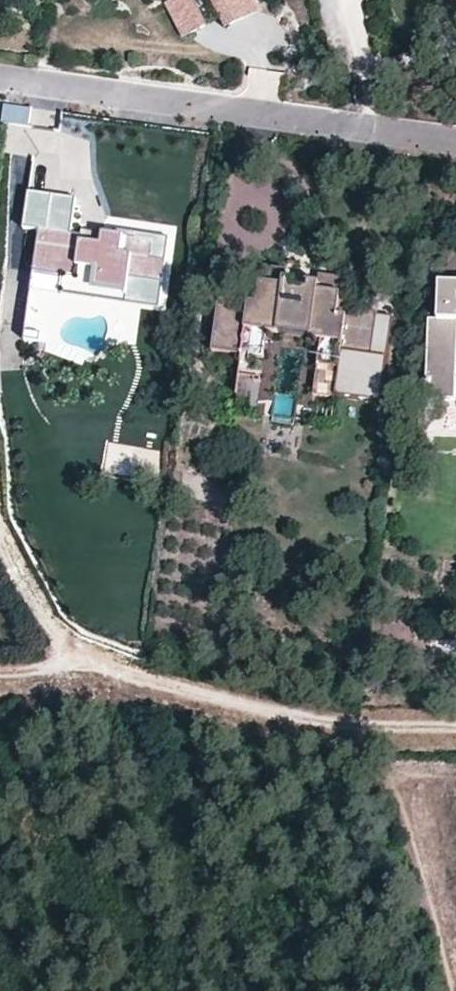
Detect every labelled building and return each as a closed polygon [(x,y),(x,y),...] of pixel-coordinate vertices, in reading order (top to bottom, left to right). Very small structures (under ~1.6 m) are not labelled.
[(206,27),(191,0),(177,0),(168,4),(185,37),(206,27)] [(250,0),(214,0),(227,27),(256,12),(250,0)] [(76,204),(45,200),(34,272),(63,276),(78,278),(79,267),(99,269),(96,294),(127,298),(130,278),(164,283),(167,260),(152,258),(154,240),(136,238),(136,232),(115,230),(114,235),(104,234),(102,245),(82,242),(83,235),(72,234),(76,204)] [(83,235),(82,242),(102,245),(104,234),(84,230),(83,235)] [(78,278),(63,276),(60,294),(127,303),(127,298),(96,294),(99,269),(79,267),(78,278)] [(341,299),(344,279),(320,275),(319,284),(310,283),(309,290),(294,288),(295,281),(286,280),(287,271),(263,268),(260,289),(252,288),(251,295),(221,291),(213,352),(265,359),(268,333),(322,340),(314,396),(336,399),(337,396),(343,353),(372,357),(378,318),(379,312),(349,308),(350,301),(341,299)] [(320,275),(287,271),(286,280),(295,281),(294,288),(309,290),(310,283),(319,284),(320,275)] [(433,320),(431,400),(455,401),(455,388),(455,284),(444,284),(443,321),(433,320)] [(31,301),(25,341),(47,344),(52,304),(31,301)] [(393,320),(378,318),(372,357),(343,353),(337,396),(381,402),(393,320)] [(244,377),(237,407),(254,410),(260,380),(244,377)]
